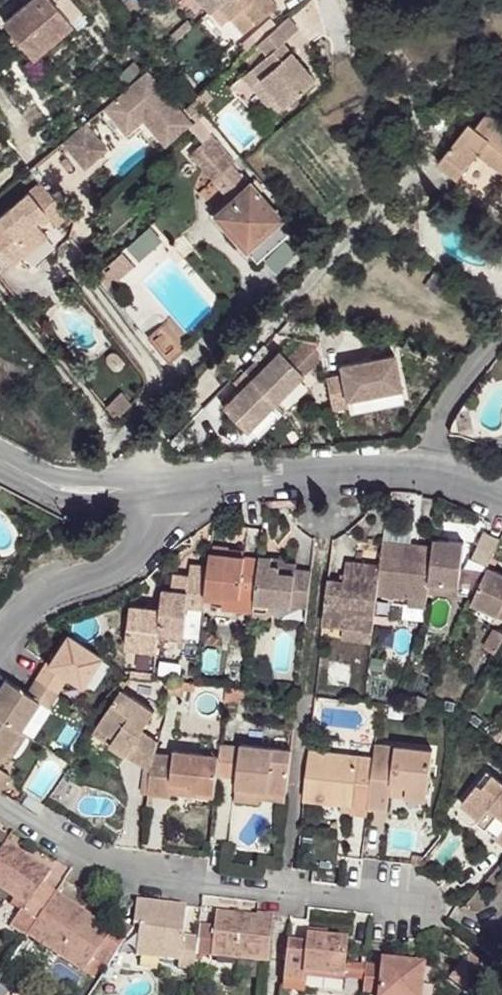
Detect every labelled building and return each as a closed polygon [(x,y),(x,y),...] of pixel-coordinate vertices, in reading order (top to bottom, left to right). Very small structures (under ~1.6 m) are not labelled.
[(50,0),(30,0),(3,22),(13,34),(25,47),(33,57),(71,25),(70,23),(54,4),(50,0)] [(54,4),(70,23),(80,14),(69,0),(58,0),(54,4)] [(210,11),(218,4),(222,0),(201,0),(210,11)] [(218,4),(243,33),(277,5),(273,0),(222,0),(218,4)] [(266,35),(257,43),(260,48),(267,55),(252,68),(251,69),(283,106),(314,80),(282,43),(297,29),(287,17),(280,23),(266,35)] [(266,35),(280,23),(277,19),(263,32),(266,35)] [(170,35),(175,41),(192,26),(187,20),(170,35)] [(25,47),(13,34),(5,40),(17,54),(25,47)] [(246,61),(252,68),(267,55),(260,48),(246,61)] [(164,53),(158,58),(165,66),(171,61),(164,53)] [(283,106),(251,69),(242,76),(274,114),(283,106)] [(187,120),(146,71),(103,107),(125,133),(141,119),(161,142),(187,120)] [(205,88),(192,99),(194,102),(200,108),(213,97),(205,88)] [(186,108),(197,121),(205,114),(200,108),(194,102),(186,108)] [(482,106),(470,122),(476,127),(488,110),(482,106)] [(501,211),(501,121),(488,110),(476,127),(470,122),(439,163),(501,211)] [(189,127),(203,143),(212,136),(219,130),(205,114),(197,121),(191,125),(189,127)] [(187,120),(161,142),(165,147),(189,127),(191,125),(187,120)] [(83,123),(61,142),(84,168),(106,150),(83,123)] [(231,202),(216,215),(256,261),(295,228),(286,218),(281,221),(259,195),(266,189),(257,179),(249,186),(231,164),(234,162),(212,136),(203,143),(190,155),(231,202)] [(39,183),(0,215),(0,219),(1,221),(0,221),(0,251),(11,265),(46,236),(39,228),(48,220),(54,227),(66,216),(39,183)] [(126,248),(138,261),(161,241),(149,228),(126,248)] [(97,274),(109,287),(134,266),(122,253),(97,274)] [(306,341),(287,360),(303,376),(321,358),(319,344),(306,341)] [(246,432),(303,376),(287,360),(279,352),(274,357),(263,347),(252,358),(255,361),(234,382),(237,385),(241,390),(229,402),(222,408),(246,432)] [(348,408),(347,400),(400,390),(394,357),(340,367),(341,376),(325,379),(331,411),(348,408)] [(241,390),(237,385),(225,397),(229,402),(241,390)] [(489,565),(501,540),(484,532),(472,557),(489,565)] [(434,540),(433,548),(429,582),(459,585),(464,544),(434,540)] [(393,603),(426,606),(428,591),(429,582),(433,548),(383,543),(381,566),(378,592),(394,594),(393,603)] [(215,545),(214,553),(243,556),(243,551),(228,549),(229,547),(215,545)] [(214,553),(210,553),(209,567),(205,598),(224,600),(223,609),(254,612),(260,559),(243,556),(214,553)] [(260,556),(260,559),(254,612),(253,614),(267,616),(274,611),(275,604),(308,607),(311,572),(296,570),(297,564),(285,562),(284,565),(271,564),(272,558),(260,556)] [(328,580),(323,625),(343,627),(373,631),(378,592),(381,566),(347,562),(344,582),(328,580)] [(204,609),(205,598),(209,567),(191,565),(189,577),(173,575),(172,586),(165,585),(162,610),(132,606),(127,647),(156,650),(158,633),(183,636),(187,607),(204,609)] [(501,616),(501,576),(487,569),(472,603),(501,616)] [(459,585),(429,582),(428,591),(458,594),(459,585)] [(373,631),(343,627),(342,640),(372,644),(373,631)] [(501,640),(501,634),(495,630),(485,647),(495,653),(501,640)] [(19,731),(38,702),(47,708),(67,677),(82,687),(100,658),(67,635),(49,664),(47,663),(27,694),(6,679),(0,688),(0,759),(19,731)] [(131,671),(130,677),(153,679),(154,673),(131,671)] [(194,684),(169,681),(168,692),(180,694),(181,689),(193,690),(194,684)] [(245,689),(227,687),(226,701),(239,702),(239,697),(244,698),(245,689)] [(120,690),(97,726),(116,738),(111,745),(145,767),(151,772),(152,767),(155,754),(158,743),(141,732),(154,712),(120,690)] [(32,736),(48,710),(38,704),(22,730),(32,736)] [(116,738),(97,726),(92,733),(111,745),(116,738)] [(0,759),(0,760),(7,764),(26,735),(19,731),(0,759)] [(220,756),(217,776),(237,778),(236,788),(287,794),(292,750),(241,744),(241,748),(221,746),(220,756)] [(374,759),(368,808),(388,810),(389,795),(391,784),(408,785),(406,797),(426,799),(431,750),(375,744),(374,759)] [(216,792),(217,776),(220,756),(174,751),(174,756),(155,754),(152,767),(151,772),(148,794),(170,796),(170,792),(172,780),(192,783),(191,789),(216,792)] [(374,759),(309,752),(304,801),(341,805),(352,806),(351,812),(368,814),(368,808),(374,759)] [(148,794),(151,772),(145,767),(141,793),(148,794)] [(9,776),(0,769),(0,790),(9,776)] [(489,772),(462,804),(480,819),(485,813),(493,820),(499,814),(501,817),(501,783),(489,772)] [(172,780),(170,792),(215,797),(216,792),(191,789),(192,783),(172,780)] [(391,784),(389,795),(406,797),(408,785),(391,784)] [(287,794),(236,788),(235,801),(259,803),(260,798),(286,801),(287,794)] [(23,806),(38,816),(44,808),(28,798),(23,806)] [(486,829),(493,820),(485,813),(477,822),(486,829)] [(37,921),(56,893),(42,884),(51,871),(6,842),(0,851),(0,890),(27,907),(24,912),(37,921)] [(37,921),(27,937),(92,979),(101,964),(109,968),(133,931),(120,922),(114,931),(56,893),(37,921)] [(186,906),(137,901),(134,925),(139,926),(136,957),(179,961),(177,974),(185,975),(186,970),(195,971),(196,956),(198,938),(183,936),(186,906)] [(37,921),(24,912),(12,930),(26,939),(27,937),(37,921)] [(214,927),(200,926),(198,938),(196,956),(268,964),(273,916),(257,914),(257,917),(216,913),(214,927)] [(347,940),(307,935),(306,946),(288,944),(283,989),(291,990),(292,982),(302,983),(303,974),(344,979),(345,964),(347,940)] [(470,994),(489,969),(470,955),(464,962),(464,961),(450,978),(470,994)] [(366,966),(364,981),(363,992),(379,994),(420,994),(423,965),(383,961),(382,968),(366,966)] [(364,981),(366,966),(345,964),(344,979),(364,981)] [(292,982),(291,990),(301,991),(302,983),(292,982)]
